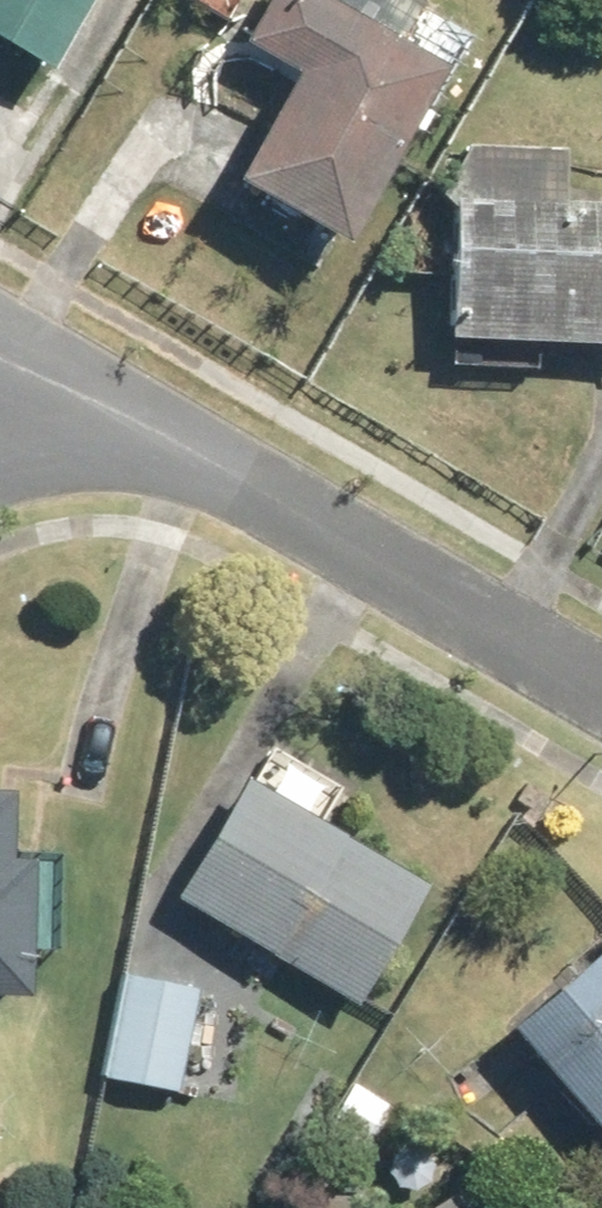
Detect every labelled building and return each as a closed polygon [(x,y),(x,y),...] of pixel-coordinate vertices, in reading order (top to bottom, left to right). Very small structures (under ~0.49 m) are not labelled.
[(54,54),(86,0),(0,0),(0,23),(54,54)] [(279,79),(211,192),(321,257),(430,74),(321,9),(306,0),(256,0),(227,49),(279,79)] [(454,148),(451,199),(441,198),(431,343),(601,355),(601,208),(554,204),(558,155),(454,148)] [(415,889),(230,780),(159,901),(345,1009),(415,889)] [(10,1002),(15,869),(0,868),(0,1002),(10,1002)] [(579,961),(489,1040),(601,1169),(601,987),(579,961)] [(188,990),(116,977),(97,1082),(170,1095),(188,990)] [(413,1207),(445,1207),(437,1194),(413,1207)]
